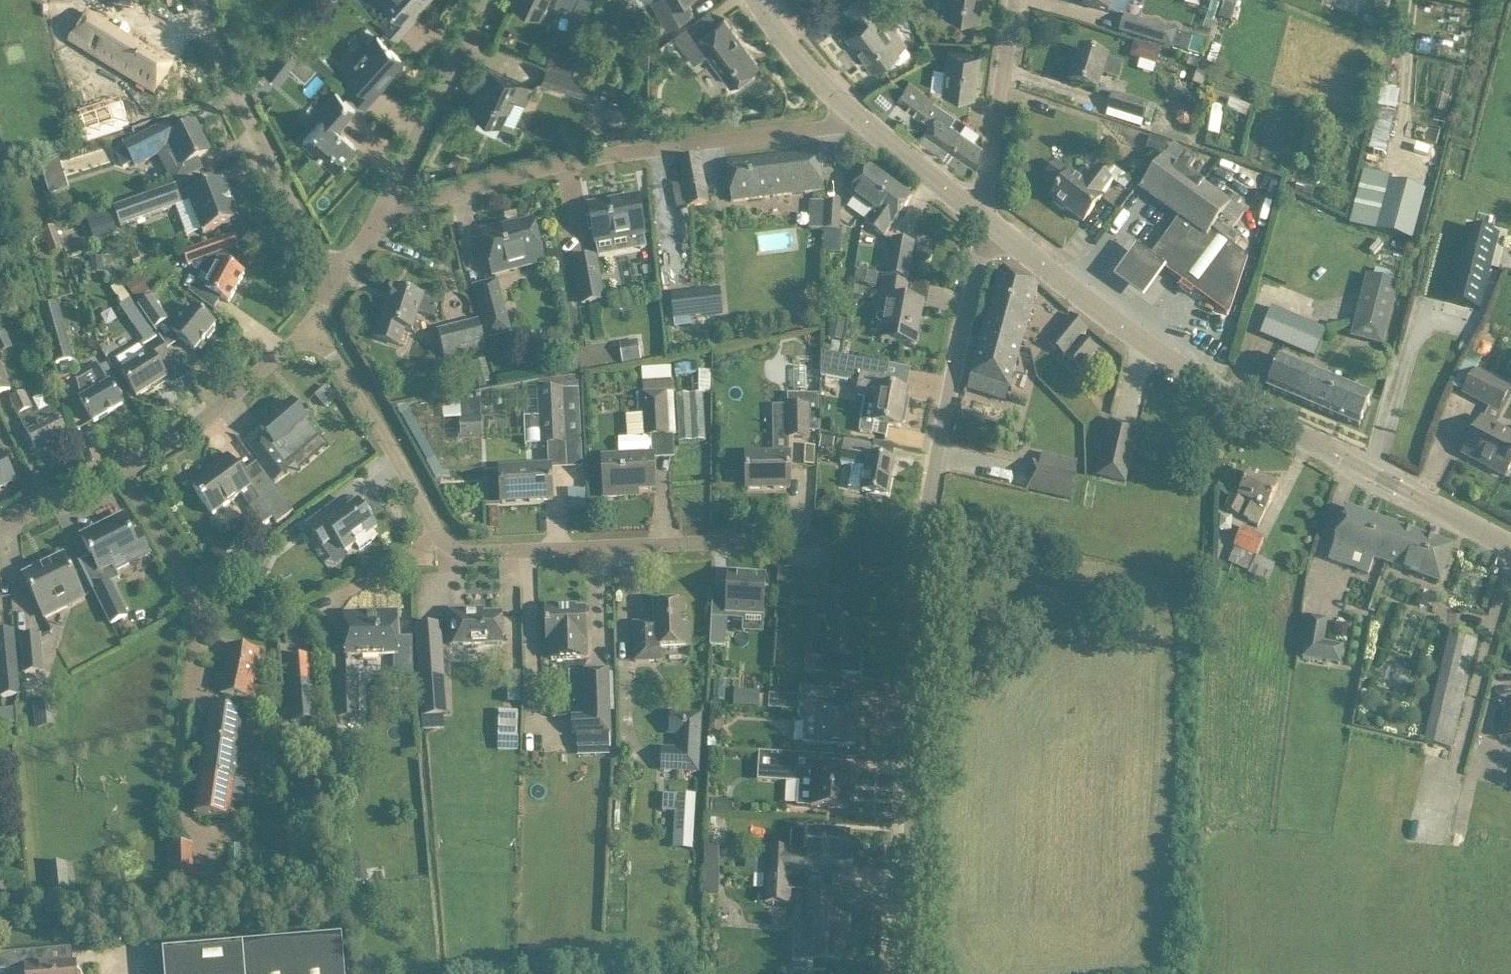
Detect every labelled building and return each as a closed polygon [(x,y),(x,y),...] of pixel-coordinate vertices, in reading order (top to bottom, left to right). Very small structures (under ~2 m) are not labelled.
[(394,9),(381,22),(398,37),(400,36),(396,33),(407,21),(417,10),(413,6),(419,0),(384,0),(394,9)] [(510,4),(540,18),(549,0),(512,0),(510,4)] [(573,11),(586,17),(591,0),(559,0),(557,5),(573,11)] [(668,28),(694,13),(686,0),(652,0),(668,28)] [(889,55),(905,43),(872,0),(855,0),(846,7),(860,24),(851,32),(857,41),(854,43),(873,68),(889,55)] [(945,13),(978,18),(981,0),(946,0),(945,13)] [(1082,4),(1109,12),(1113,0),(1083,0),(1082,4)] [(1210,2),(1202,28),(1210,31),(1220,0),(1203,0),(1210,2)] [(1219,18),(1230,22),(1237,0),(1224,0),(1219,18)] [(154,93),(172,66),(88,14),(71,40),(154,93)] [(1202,57),(1207,41),(1124,16),(1119,31),(1202,57)] [(724,17),(696,38),(731,85),(759,64),(724,17)] [(377,36),(346,70),(370,93),(402,58),(377,36)] [(1155,64),(1160,49),(1133,41),(1129,56),(1155,64)] [(287,43),(265,71),(278,81),(290,66),(300,53),(287,43)] [(1107,57),(1099,55),(1080,49),(1070,82),(1097,90),(1102,73),(1118,78),(1123,63),(1107,58),(1107,57)] [(980,54),(960,51),(948,50),(943,91),(974,96),(980,54)] [(317,52),(311,58),(328,75),(334,68),(317,52)] [(542,81),(592,97),(597,81),(547,65),(542,81)] [(514,99),(525,104),(533,87),(489,67),(470,108),(502,124),(514,99)] [(956,115),(933,99),(909,82),(896,99),(920,117),(921,116),(930,123),(925,132),(976,167),(983,147),(950,124),(956,115)] [(355,109),(336,92),(318,111),(324,117),(304,139),(336,168),(356,146),(337,129),(355,109)] [(1155,107),(1148,105),(1113,94),(1106,115),(1141,126),(1143,120),(1151,123),(1155,107)] [(1453,98),(1439,94),(1435,109),(1448,113),(1453,98)] [(1230,98),(1226,109),(1246,116),(1250,106),(1230,98)] [(513,129),(525,104),(514,99),(502,124),(513,129)] [(94,137),(117,131),(137,124),(130,100),(110,106),(110,104),(88,110),(87,105),(71,109),(79,142),(95,138),(94,137)] [(1213,104),(1208,133),(1219,135),(1224,106),(1213,104)] [(623,121),(624,109),(611,107),(609,119),(623,121)] [(1378,107),(1369,149),(1385,153),(1395,110),(1378,107)] [(165,124),(123,146),(134,168),(177,147),(186,165),(209,153),(194,124),(171,136),(165,124)] [(1145,151),(1163,157),(1168,140),(1150,135),(1145,151)] [(1419,137),(1409,171),(1433,178),(1443,144),(1419,137)] [(1244,213),(1196,178),(1198,175),(1189,168),(1196,158),(1183,149),(1177,159),(1172,155),(1169,159),(1164,155),(1163,157),(1140,188),(1180,216),(1149,258),(1182,282),(1180,286),(1191,295),(1194,291),(1227,315),(1230,311),(1234,300),(1248,256),(1233,246),(1240,237),(1231,230),(1244,213)] [(821,152),(727,161),(729,181),(731,198),(772,194),(824,188),(823,171),(821,152)] [(42,160),(47,175),(63,169),(59,155),(42,160)] [(708,203),(703,175),(699,155),(680,159),(684,183),(671,185),(676,209),(708,203)] [(1058,165),(1046,180),(1058,190),(1052,198),(1054,199),(1054,204),(1062,210),(1067,209),(1083,221),(1095,205),(1101,198),(1101,197),(1113,181),(1119,186),(1126,176),(1109,163),(1102,173),(1090,189),(1086,186),(1070,174),(1058,165)] [(873,211),(894,183),(869,165),(849,193),(873,211)] [(1424,193),(1364,177),(1352,225),(1411,240),(1424,193)] [(203,233),(238,220),(223,181),(188,194),(203,233)] [(883,237),(912,196),(894,183),(873,211),(864,224),(867,225),(883,237)] [(123,230),(183,206),(185,206),(178,187),(115,211),(123,230)] [(588,205),(596,245),(645,236),(637,196),(636,196),(636,197),(637,197),(637,200),(611,205),(610,201),(588,205)] [(840,201),(825,201),(809,200),(808,229),(824,229),(823,251),(838,252),(840,201)] [(109,210),(86,218),(93,239),(116,230),(109,210)] [(517,223),(482,233),(493,274),(544,261),(533,222),(518,226),(517,223)] [(48,252),(63,248),(58,224),(43,228),(48,252)] [(1479,310),(1499,235),(1466,227),(1457,265),(1465,267),(1461,281),(1453,279),(1451,289),(1450,289),(1447,301),(1479,310)] [(234,234),(184,252),(189,266),(194,265),(195,269),(211,278),(205,289),(200,299),(214,309),(220,297),(229,302),(244,274),(234,268),(239,259),(236,250),(239,248),(234,234)] [(914,243),(910,242),(893,239),(887,268),(864,263),(867,245),(859,243),(855,269),(878,274),(908,279),(914,243)] [(104,256),(90,258),(91,273),(104,272),(114,286),(111,289),(122,305),(120,306),(134,326),(145,318),(104,256)] [(582,305),(603,302),(595,256),(574,260),(582,305)] [(875,287),(878,274),(855,269),(855,270),(858,270),(856,283),(875,287)] [(1007,398),(1030,314),(1038,285),(1000,269),(970,376),(971,376),(968,389),(1007,398)] [(1398,283),(1366,275),(1350,337),(1383,345),(1398,283)] [(147,295),(135,278),(125,285),(137,302),(147,295)] [(878,315),(877,320),(880,322),(885,323),(882,339),(895,341),(915,345),(922,303),(906,300),(909,284),(889,280),(885,280),(882,297),(889,298),(886,314),(882,313),(878,315)] [(476,287),(489,337),(510,332),(496,282),(476,287)] [(438,303),(396,289),(390,307),(386,305),(376,337),(399,345),(405,328),(412,330),(418,311),(434,316),(438,303)] [(674,321),(721,316),(719,290),(671,295),(674,321)] [(154,329),(168,319),(152,296),(138,305),(154,329)] [(57,304),(41,309),(56,364),(73,359),(57,304)] [(172,332),(195,351),(206,337),(208,338),(215,329),(213,328),(216,325),(212,322),(214,320),(207,315),(206,317),(193,306),(172,332)] [(1259,334),(1314,358),(1326,330),(1272,306),(1259,334)] [(1059,330),(1048,342),(1053,346),(1079,369),(1097,349),(1082,337),(1088,329),(1072,315),(1059,330)] [(831,317),(827,338),(842,341),(846,320),(831,317)] [(486,347),(479,320),(438,331),(444,358),(486,347)] [(1,352),(11,346),(5,336),(0,338),(0,351),(1,352)] [(140,345),(116,359),(123,372),(122,373),(126,379),(137,396),(167,378),(160,366),(171,359),(158,339),(157,337),(141,347),(140,345)] [(800,338),(754,351),(760,372),(784,365),(806,358),(800,338)] [(619,344),(621,362),(641,359),(638,341),(619,344)] [(830,353),(840,355),(842,343),(832,341),(830,353)] [(109,364),(99,347),(96,348),(93,344),(85,348),(88,353),(83,356),(101,387),(81,400),(94,422),(123,405),(112,386),(117,384),(107,365),(109,364)] [(889,364),(840,355),(830,353),(825,352),(821,377),(848,382),(848,381),(860,383),(857,395),(865,396),(861,420),(900,427),(901,424),(905,424),(907,411),(903,410),(906,391),(884,387),(886,376),(887,376),(889,364)] [(1267,388),(1359,426),(1372,395),(1280,356),(1267,388)] [(472,363),(479,386),(492,382),(485,359),(472,363)] [(668,435),(665,393),(672,393),(670,366),(642,368),(645,436),(668,435)] [(10,390),(0,367),(0,395),(10,390)] [(793,367),(793,389),(806,389),(806,367),(793,367)] [(698,370),(699,393),(711,392),(711,370),(698,370)] [(1499,410),(1510,389),(1475,371),(1463,392),(1499,410)] [(525,442),(581,439),(578,375),(539,379),(540,389),(537,389),(538,417),(524,418),(525,442)] [(321,407),(335,398),(327,384),(312,393),(321,407)] [(24,391),(9,399),(17,416),(19,415),(22,422),(36,415),(24,391)] [(480,392),(459,396),(461,439),(482,438),(480,392)] [(787,406),(772,406),(773,438),(789,438),(808,437),(808,431),(817,431),(817,422),(818,394),(818,393),(787,394),(787,406)] [(262,428),(275,444),(276,444),(288,433),(305,452),(318,440),(302,421),(305,419),(292,403),(262,428)] [(36,415),(22,422),(28,434),(24,436),(31,450),(35,448),(37,453),(69,438),(54,406),(36,415)] [(626,427),(643,427),(643,413),(626,413),(626,427)] [(1510,465),(1510,434),(1481,418),(1463,454),(1465,455),(1467,452),(1489,463),(1487,467),(1505,476),(1510,465)] [(831,422),(817,422),(817,431),(829,434),(831,422)] [(835,437),(821,435),(819,448),(832,450),(835,437)] [(848,488),(862,491),(887,495),(893,461),(870,456),(872,445),(845,440),(841,463),(852,465),(848,488)] [(1133,447),(1105,440),(1097,475),(1125,482),(1133,447)] [(8,463),(3,453),(0,454),(0,490),(17,481),(8,463)] [(789,454),(746,454),(747,469),(747,489),(790,488),(790,468),(789,454)] [(251,486),(240,471),(228,455),(214,466),(216,469),(192,487),(213,514),(251,486)] [(655,489),(654,469),(653,456),(602,458),(604,497),(627,496),(627,490),(655,489)] [(483,458),(456,459),(457,479),(483,478),(483,458)] [(1077,462),(1060,458),(1058,467),(1055,467),(1049,494),(1070,499),(1077,472),(1075,471),(1077,462)] [(551,466),(500,468),(502,503),(552,500),(551,466)] [(1259,526),(1267,510),(1278,486),(1249,472),(1240,491),(1235,489),(1225,509),(1238,515),(1246,499),(1251,502),(1243,518),(1259,526)] [(271,481),(255,493),(277,523),(294,511),(271,481)] [(334,504),(307,524),(324,547),(335,539),(345,552),(356,544),(360,550),(378,537),(374,531),(377,528),(368,515),(371,512),(363,501),(359,504),(359,503),(342,515),(334,504)] [(1453,546),(1346,507),(1333,544),(1334,544),(1329,559),(1369,574),(1374,558),(1440,582),(1453,546)] [(123,516),(82,536),(91,555),(92,556),(93,555),(101,572),(104,570),(106,574),(114,570),(114,571),(129,563),(127,558),(147,547),(138,530),(131,533),(123,516)] [(1228,561),(1248,572),(1265,537),(1242,526),(1232,546),(1235,547),(1228,561)] [(64,556),(24,576),(41,610),(66,598),(69,605),(84,597),(81,590),(64,556)] [(799,571),(779,569),(777,598),(778,598),(778,593),(808,595),(809,571),(799,570),(799,571)] [(726,597),(725,614),(745,615),(764,616),(766,576),(745,574),(745,572),(730,571),(729,574),(727,574),(726,597)] [(111,582),(94,590),(111,623),(127,615),(111,582)] [(846,624),(847,594),(829,593),(828,608),(815,607),(813,640),(828,641),(827,658),(844,659),(844,670),(846,670),(846,673),(857,673),(857,671),(859,671),(862,625),(846,624)] [(691,647),(691,645),(690,625),(685,625),(684,603),(654,604),(655,626),(649,626),(648,623),(634,623),(635,661),(661,660),(660,648),(691,647)] [(587,642),(587,630),(586,610),(569,611),(569,607),(546,608),(547,643),(549,643),(550,659),(566,659),(574,658),(586,658),(586,642),(587,642)] [(502,643),(502,635),(502,615),(477,616),(477,610),(449,611),(450,645),(502,643)] [(345,614),(346,660),(398,659),(397,613),(345,614)] [(1340,664),(1343,647),(1322,643),(1326,619),(1309,616),(1303,658),(1340,664)] [(726,646),(727,618),(711,618),(710,646),(726,646)] [(444,623),(416,625),(419,665),(447,663),(444,623)] [(1424,742),(1451,749),(1478,636),(1451,629),(1424,742)] [(44,671),(40,635),(22,637),(25,673),(44,671)] [(229,645),(221,694),(251,699),(259,651),(229,645)] [(19,695),(15,651),(0,653),(0,682),(1,697),(19,695)] [(317,720),(312,656),(288,658),(293,722),(317,720)] [(585,716),(573,717),(574,733),(576,733),(576,749),(608,747),(608,731),(607,716),(605,669),(583,670),(585,716)] [(331,676),(332,719),(359,719),(358,675),(331,676)] [(449,685),(421,687),(423,719),(451,717),(449,685)] [(26,689),(27,695),(42,693),(41,687),(26,689)] [(800,696),(799,710),(804,711),(802,742),(837,744),(839,748),(848,749),(850,745),(855,745),(856,729),(857,729),(857,728),(854,727),(855,720),(858,720),(858,719),(856,719),(857,705),(854,704),(833,703),(834,691),(838,692),(838,690),(800,688),(800,691),(800,696)] [(735,689),(734,705),(760,707),(761,691),(735,689)] [(770,695),(770,709),(799,710),(800,696),(780,695),(770,695)] [(1510,741),(1510,699),(1508,699),(1499,738),(1510,741)] [(33,702),(35,727),(54,726),(52,700),(33,702)] [(195,814),(215,817),(229,819),(244,712),(210,707),(195,814)] [(14,723),(13,708),(0,708),(0,723),(14,723)] [(500,711),(499,736),(517,737),(518,712),(500,711)] [(662,746),(661,770),(700,772),(703,712),(679,711),(678,734),(677,747),(662,746)] [(773,753),(772,774),(813,776),(811,807),(851,809),(851,805),(854,803),(855,794),(852,792),(853,771),(843,771),(821,770),(822,755),(773,753)] [(664,793),(663,809),(675,809),(674,832),(694,834),(696,795),(664,793)] [(732,801),(716,800),(715,810),(731,812),(732,801)] [(849,833),(829,832),(810,831),(809,847),(808,856),(792,855),(792,851),(768,849),(766,874),(790,875),(808,876),(809,864),(848,866),(848,862),(853,862),(853,849),(848,849),(849,833)] [(177,842),(178,870),(191,869),(190,842),(177,842)] [(704,870),(719,871),(719,846),(704,846),(704,870)] [(361,858),(345,859),(347,885),(364,883),(361,858)] [(66,863),(46,864),(48,881),(67,879),(66,863)] [(719,896),(719,871),(704,870),(704,896),(719,896)] [(789,903),(790,875),(766,874),(765,902),(789,903)] [(833,893),(813,891),(809,891),(808,917),(814,917),(814,929),(794,928),(792,969),(826,971),(826,962),(843,963),(844,934),(848,934),(849,918),(832,917),(833,893)] [(342,937),(243,946),(245,973),(345,973),(342,937)] [(163,952),(165,973),(245,973),(243,946),(163,952)] [(70,949),(70,948),(0,953),(0,971),(26,968),(27,973),(81,973),(77,970),(76,963),(51,965),(50,950),(70,949)] [(376,961),(359,963),(360,973),(377,973),(376,961)]
